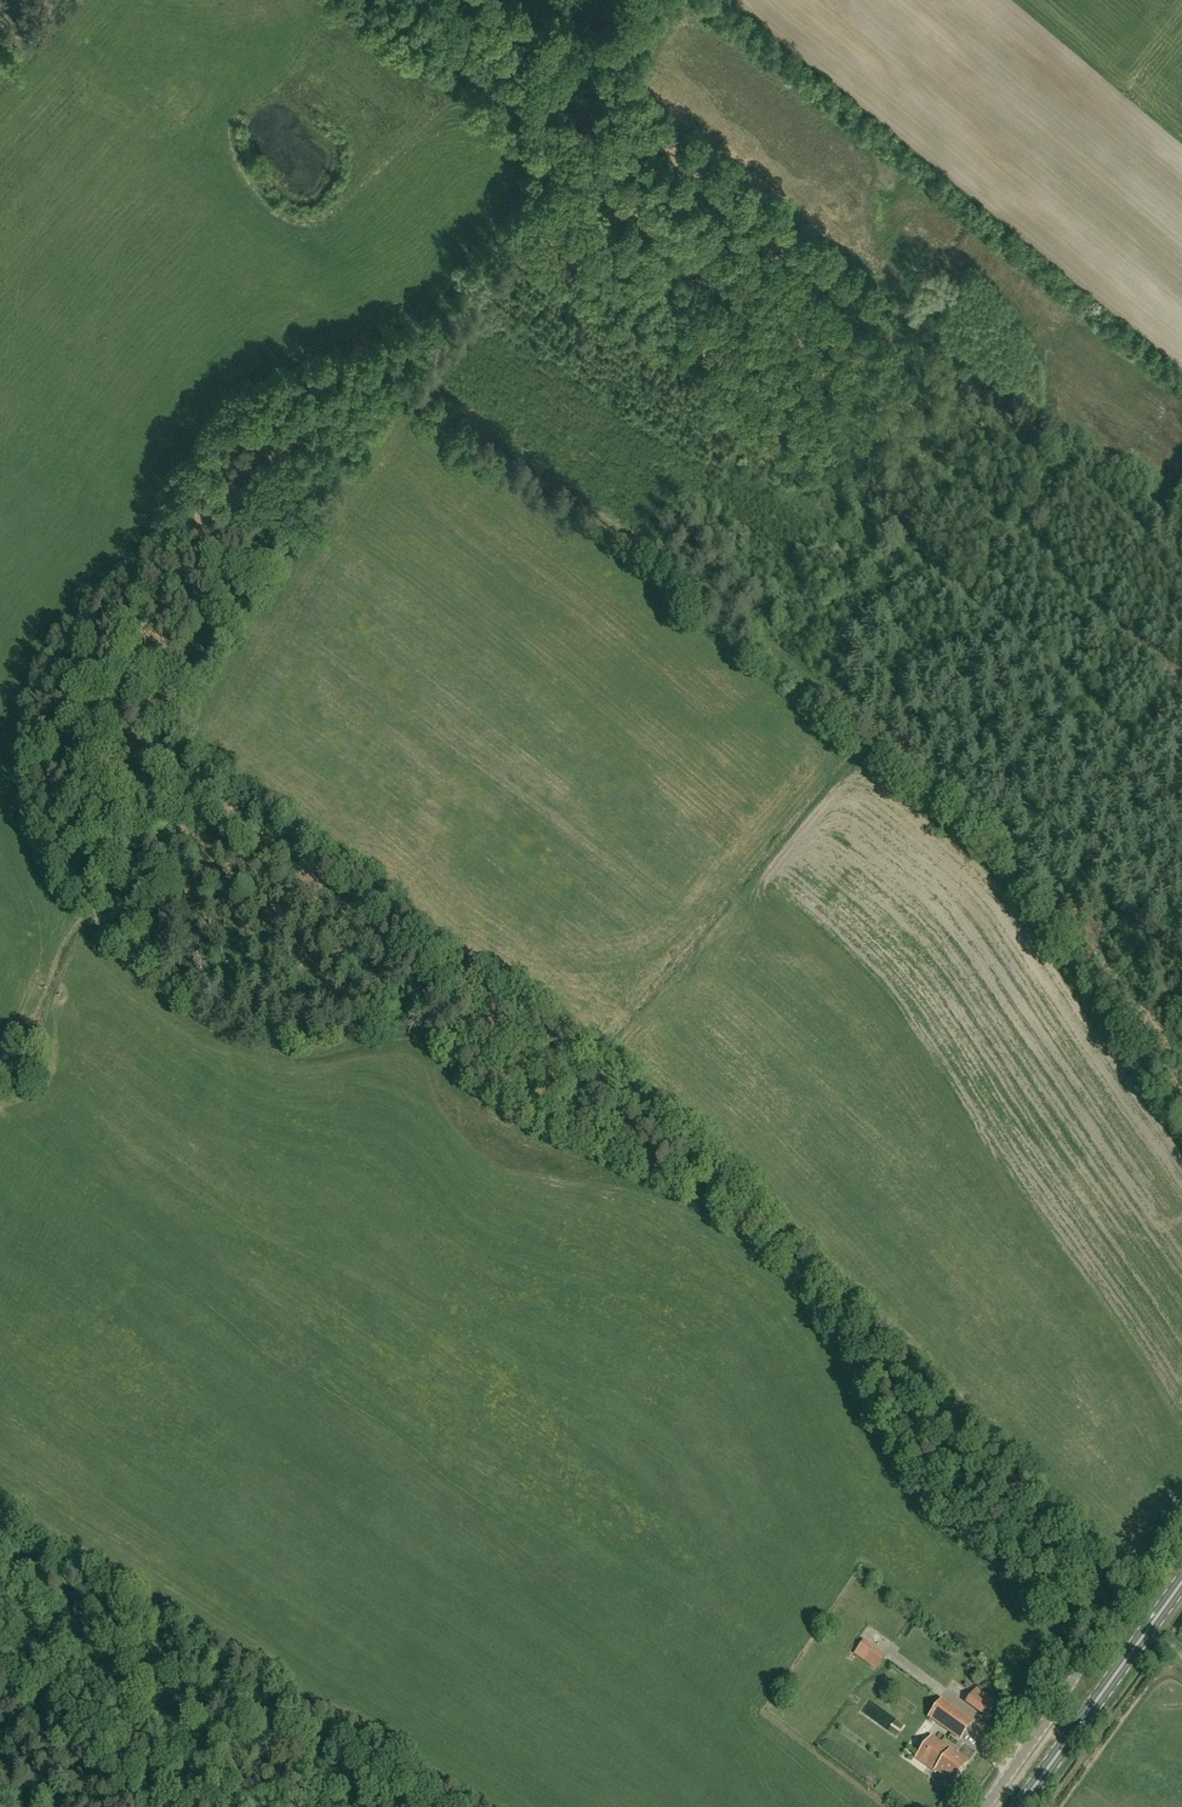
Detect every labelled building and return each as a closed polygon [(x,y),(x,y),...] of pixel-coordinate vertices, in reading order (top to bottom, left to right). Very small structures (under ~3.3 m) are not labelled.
[(871,1639),(859,1652),(878,1670),(891,1656),(871,1639)] [(966,1703),(987,1719),(998,1704),(976,1688),(966,1703)] [(972,1723),(941,1700),(929,1717),(960,1740),(972,1723)] [(931,1737),(916,1759),(935,1773),(936,1772),(953,1783),(966,1764),(950,1752),(951,1751),(931,1737)]
